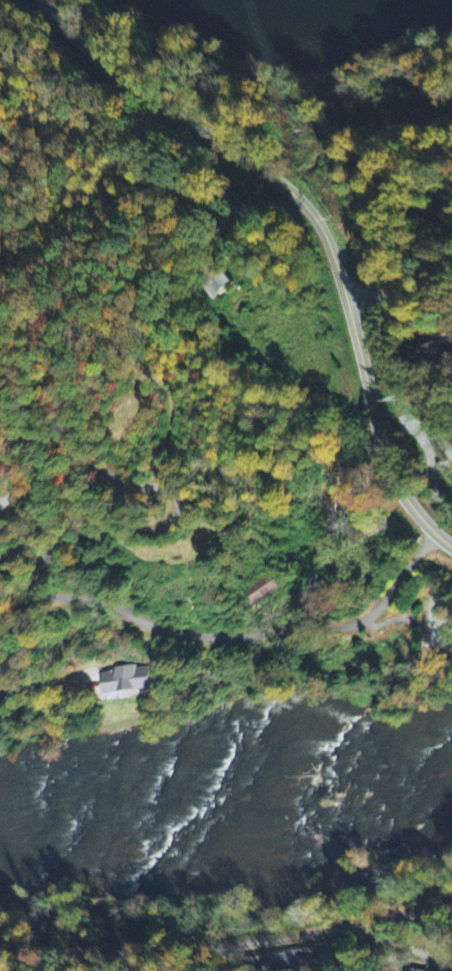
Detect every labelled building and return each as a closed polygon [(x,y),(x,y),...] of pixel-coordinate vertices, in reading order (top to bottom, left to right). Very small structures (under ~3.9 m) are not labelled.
[(397,527),(393,518),(370,527),(373,536),(397,527)] [(279,589),(269,574),(242,592),(251,606),(279,589)] [(145,667),(133,669),(132,665),(110,668),(111,672),(98,674),(101,695),(148,688),(145,667)]
